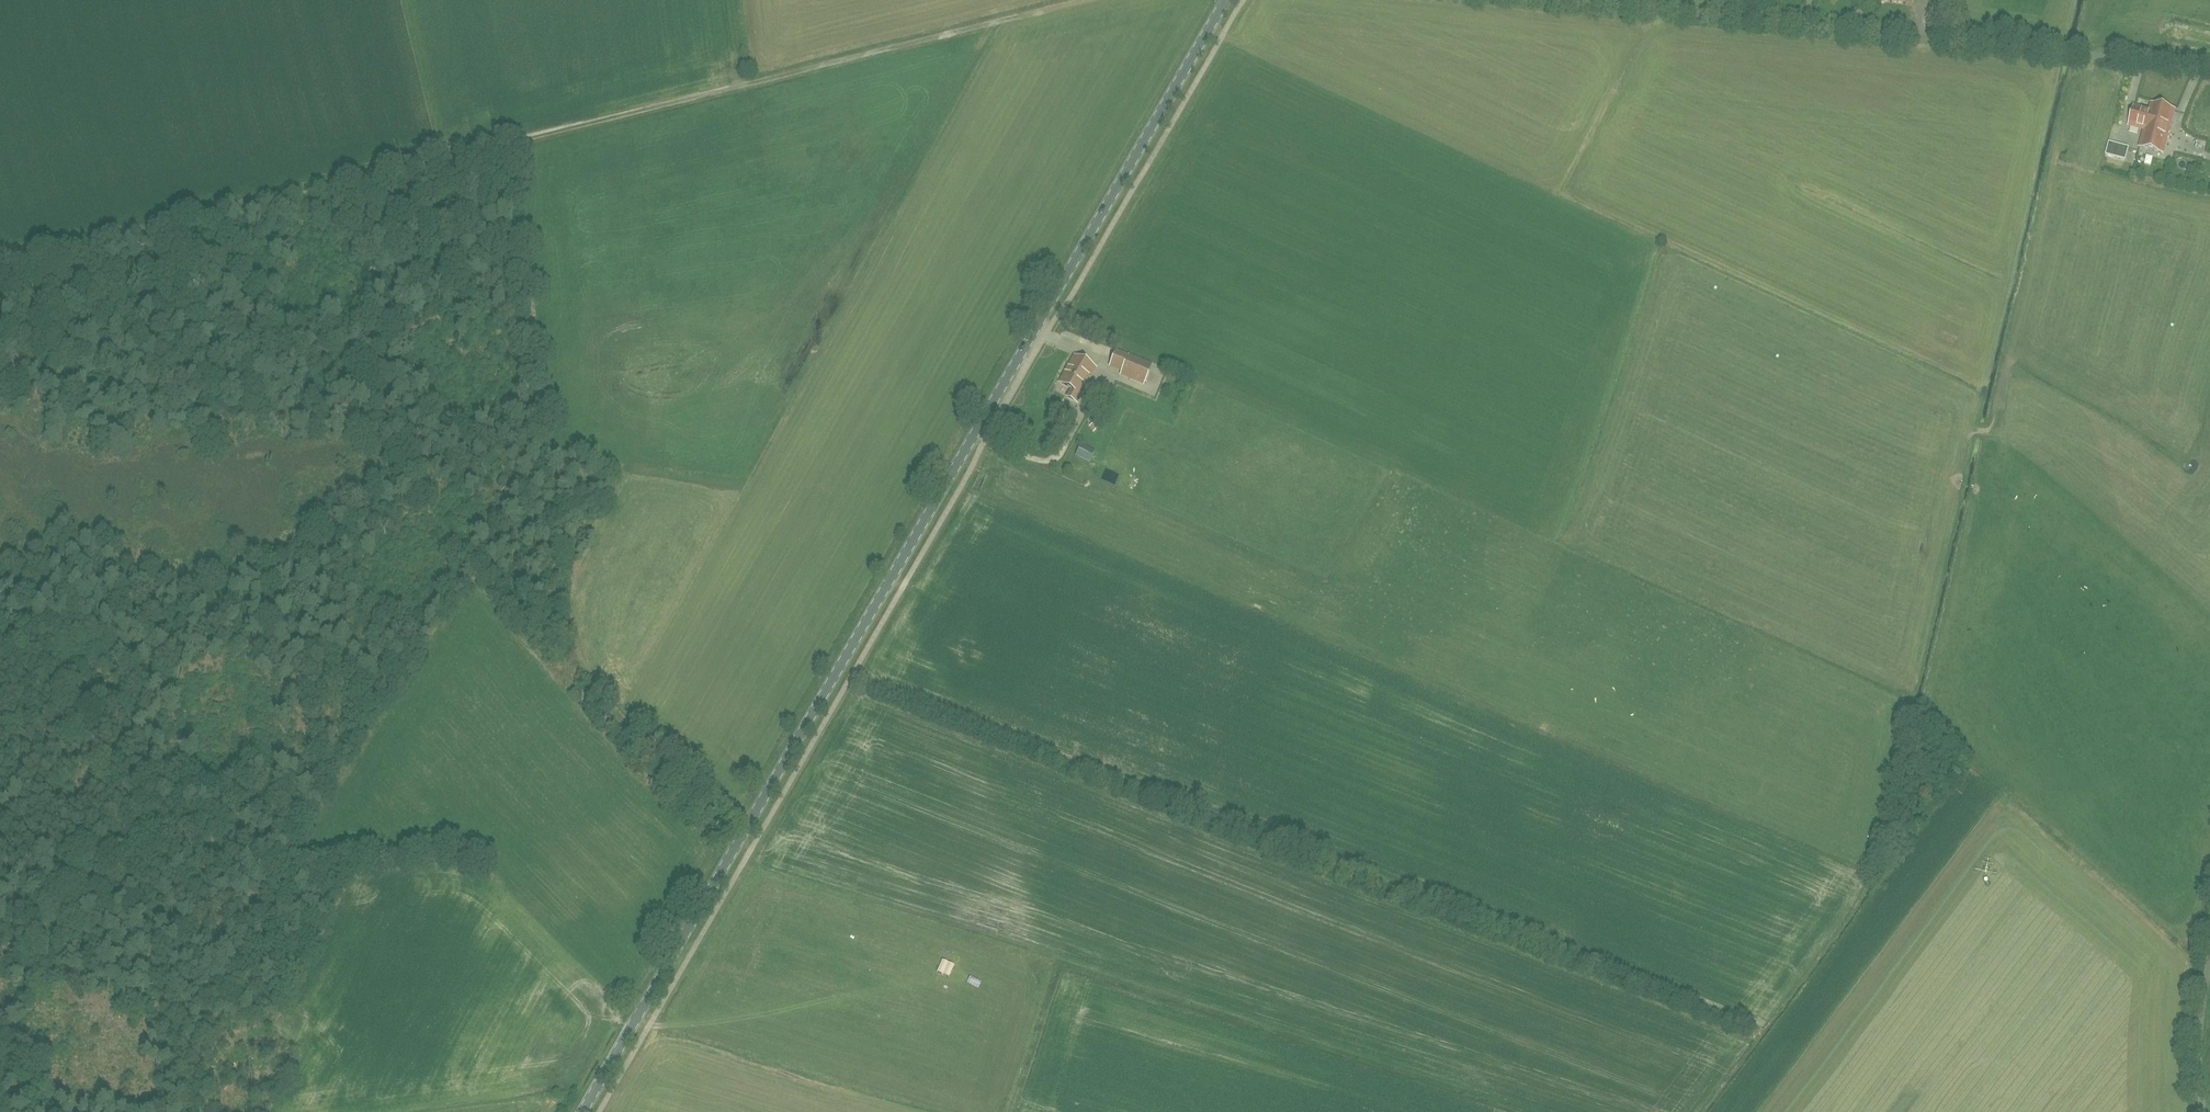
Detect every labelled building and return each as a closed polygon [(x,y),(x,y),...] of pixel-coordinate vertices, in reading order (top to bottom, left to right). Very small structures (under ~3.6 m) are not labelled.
[(2134,107),(2129,126),(2144,130),(2139,147),(2163,153),(2174,110),(2151,104),(2149,111),(2134,107)] [(2155,163),(2157,154),(2150,153),(2148,161),(2155,163)] [(1110,366),(1122,371),(1121,375),(1143,384),(1151,366),(1116,351),(1110,366)] [(1065,372),(1059,383),(1071,389),(1067,397),(1077,403),(1081,395),(1080,394),(1095,368),(1074,356),(1068,367),(1069,368),(1066,372),(1065,372)] [(1095,451),(1081,444),(1075,455),(1089,462),(1095,451)]
